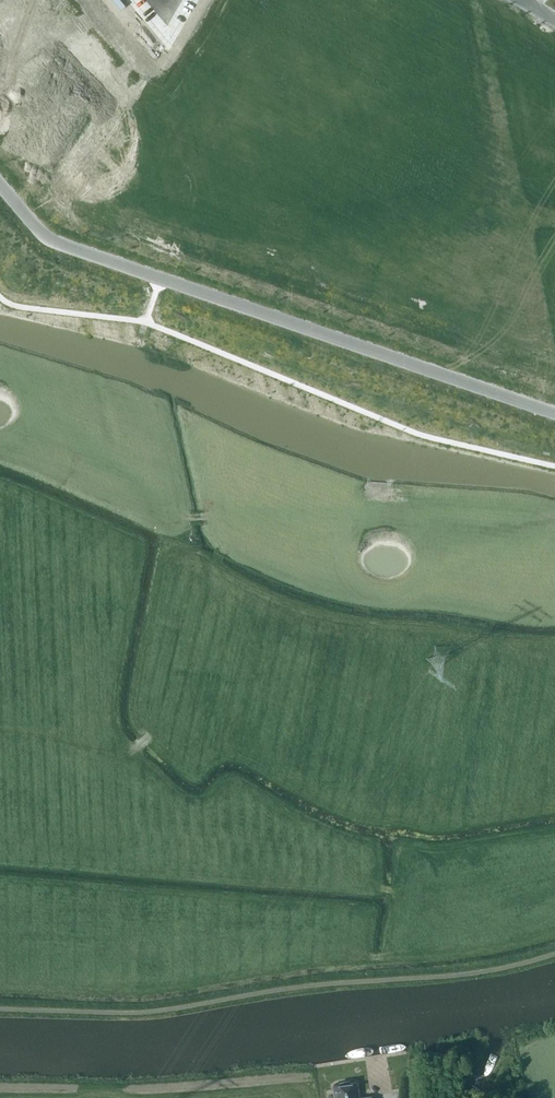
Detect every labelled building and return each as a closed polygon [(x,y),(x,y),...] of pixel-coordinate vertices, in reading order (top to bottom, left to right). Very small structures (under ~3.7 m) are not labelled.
[(333,1085),(335,1097),(371,1097),(370,1096),(359,1097),(356,1081),(350,1082),(349,1080),(339,1082),(340,1084),(333,1085)]
